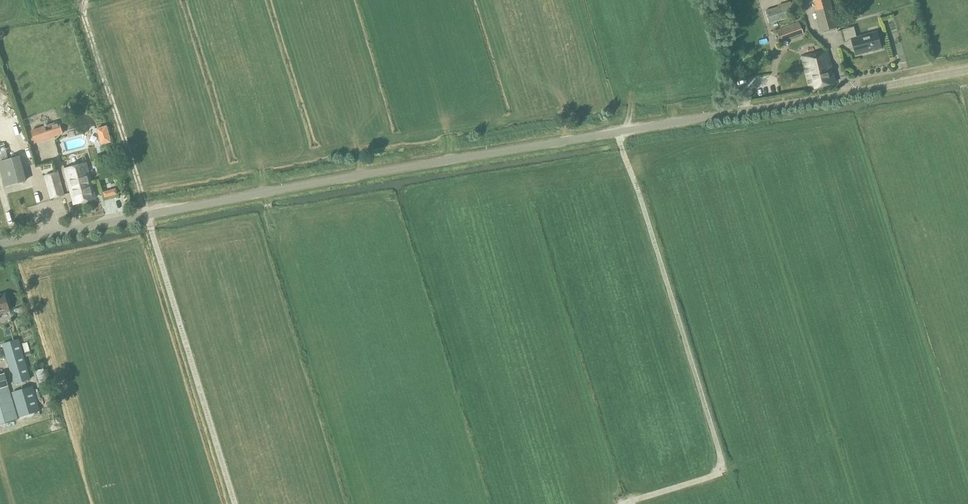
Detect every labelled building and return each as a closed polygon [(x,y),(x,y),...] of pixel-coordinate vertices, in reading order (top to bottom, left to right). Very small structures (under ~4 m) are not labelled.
[(837,27),(830,0),(814,0),(813,0),(821,31),(837,27)] [(769,23),(798,14),(794,2),(765,11),(769,23)] [(896,32),(899,43),(908,41),(902,19),(894,22),(895,26),(891,27),(892,33),(896,32)] [(781,42),(804,33),(799,21),(777,29),(781,42)] [(856,54),(881,48),(876,32),(856,37),(853,27),(843,30),(846,42),(852,40),(856,54)] [(811,89),(835,83),(827,51),(803,57),(811,89)] [(35,143),(62,134),(58,122),(31,130),(35,143)] [(106,126),(97,129),(101,145),(111,142),(106,126)] [(0,161),(0,167),(2,174),(21,169),(18,156),(0,161)] [(86,164),(65,170),(74,203),(95,198),(86,164)] [(51,197),(63,194),(57,173),(46,176),(51,197)] [(103,192),(105,197),(117,194),(116,188),(103,192)] [(1,316),(0,314),(9,311),(4,294),(0,295),(0,316),(1,316)] [(14,384),(30,379),(18,339),(2,344),(14,384)] [(36,373),(41,388),(49,386),(45,370),(36,373)] [(0,424),(18,419),(8,386),(8,385),(4,374),(0,376),(0,424)] [(19,416),(39,410),(32,386),(12,393),(19,416)]
